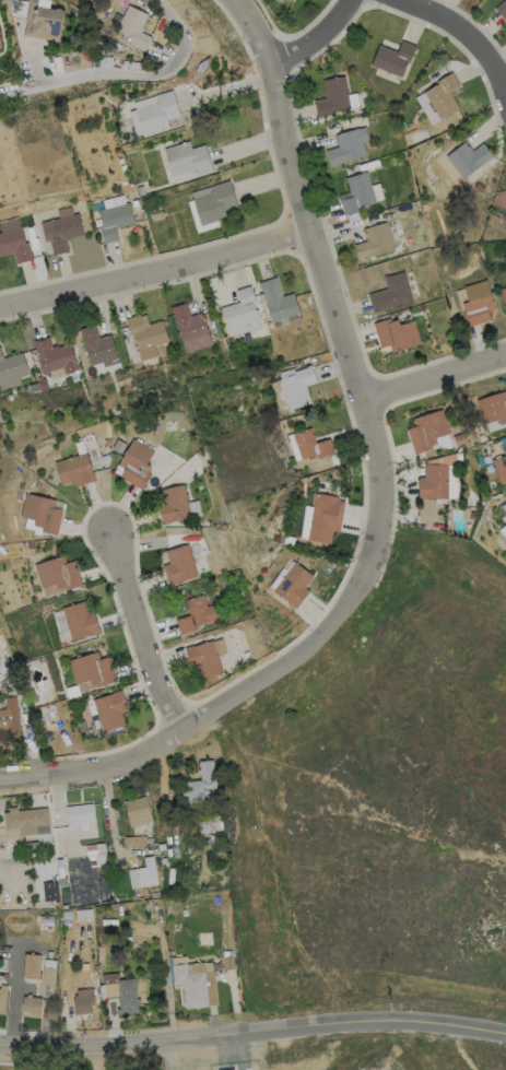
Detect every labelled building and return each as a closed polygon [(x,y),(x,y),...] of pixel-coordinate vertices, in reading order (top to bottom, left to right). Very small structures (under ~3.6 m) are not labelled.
[(24,15),(27,0),(49,0),(48,9),(54,10),(56,9),(60,10),(62,14),(58,42),(23,35),(24,28),(26,20),(24,20),(25,15),(24,15)] [(495,10),(505,0),(505,21),(495,10)] [(151,37),(144,51),(128,44),(131,38),(115,31),(127,4),(148,14),(141,26),(143,27),(140,32),(151,37)] [(414,45),(408,62),(405,61),(399,75),(369,63),(378,43),(396,50),(401,39),(414,45)] [(208,64),(201,73),(195,70),(198,63),(210,56),(210,61),(208,64)] [(458,107),(438,119),(422,91),(436,83),(435,80),(450,71),(458,84),(448,90),(458,107)] [(321,115),(316,116),(313,98),(325,96),(321,79),(343,74),(349,106),(333,109),(333,111),(321,114),(321,115)] [(168,129),(142,137),(141,134),(136,137),(128,111),(134,109),(134,108),(155,102),(154,94),(172,90),(179,116),(166,119),(168,129)] [(364,126),(367,138),(361,140),(365,153),(329,165),(323,149),(337,145),(333,133),(357,127),(364,126)] [(464,140),(471,150),(482,142),(492,154),(461,178),(445,155),(464,140)] [(189,141),(191,149),(204,144),(212,171),(195,176),(192,169),(170,176),(163,149),(189,141)] [(358,209),(343,213),(339,199),(350,196),(344,176),(366,169),(375,201),(357,207),(358,209)] [(227,217),(222,220),(223,223),(220,224),(219,220),(216,221),(217,226),(197,233),(188,202),(192,200),(190,192),(211,186),(228,180),(237,207),(225,210),(227,217)] [(484,186),(480,191),(473,187),(476,181),(484,186)] [(144,195),(138,197),(136,188),(141,186),(144,195)] [(118,240),(103,245),(98,227),(101,226),(97,211),(104,210),(102,200),(122,195),(125,203),(128,203),(133,224),(115,228),(118,240)] [(70,239),(64,242),(68,252),(51,256),(48,242),(44,243),(38,223),(57,219),(56,210),(70,207),(72,215),(77,214),(82,235),(69,238),(70,239)] [(163,217),(154,221),(152,214),(161,211),(163,217)] [(12,254),(0,256),(0,221),(16,216),(24,243),(26,243),(30,254),(31,254),(33,260),(15,264),(12,254)] [(393,247),(357,258),(353,243),(365,239),(362,227),(385,220),(393,247)] [(403,271),(411,298),(380,308),(380,309),(373,311),(367,293),(387,287),(383,275),(387,274),(388,275),(403,271)] [(275,277),(281,295),(292,292),(298,313),(271,321),(260,290),(259,290),(257,282),(275,277)] [(490,319),(466,327),(460,309),(463,308),(461,302),(467,301),(462,285),(485,279),(494,308),(487,310),(490,319)] [(252,304),(254,309),(256,308),(259,317),(257,318),(257,319),(259,327),(228,336),(220,307),(238,301),(235,290),(249,285),(255,303),(252,304)] [(185,302),(189,315),(200,311),(210,343),(184,352),(169,307),(185,302)] [(138,314),(141,326),(161,319),(167,341),(153,345),(155,355),(139,360),(131,334),(129,336),(123,318),(138,314)] [(390,317),(391,320),(397,319),(399,325),(413,320),(420,342),(391,352),(389,344),(380,346),(373,322),(390,317)] [(93,324),(97,337),(108,333),(116,356),(89,365),(78,329),(93,324)] [(47,336),(50,348),(69,342),(77,369),(63,374),(61,367),(40,374),(35,356),(36,355),(32,340),(47,336)] [(27,372),(0,381),(0,352),(2,357),(21,352),(27,372)] [(310,364),(316,381),(305,385),(310,402),(287,410),(279,379),(280,378),(278,372),(292,367),(293,371),(306,367),(305,365),(310,364)] [(478,401),(505,392),(505,423),(501,425),(499,420),(484,424),(478,401)] [(429,447),(413,452),(404,427),(413,425),(411,418),(440,408),(448,432),(433,436),(435,442),(428,444),(429,447)] [(309,427),(311,434),(313,434),(315,443),(329,438),(333,452),(317,458),(315,454),(301,459),(292,433),(309,427)] [(150,473),(140,489),(119,474),(123,468),(117,463),(132,437),(153,449),(145,462),(150,466),(146,471),(150,473)] [(125,444),(119,452),(110,448),(116,438),(125,444)] [(84,450),(91,471),(92,471),(94,479),(73,485),(72,480),(60,483),(54,460),(84,450)] [(493,461),(505,457),(505,483),(501,484),(493,461)] [(447,463),(446,497),(426,497),(426,498),(416,497),(416,475),(422,475),(423,462),(447,463)] [(169,521),(161,524),(156,501),(162,499),(160,489),(183,483),(189,516),(169,520),(169,521)] [(61,508),(56,533),(38,529),(38,526),(33,525),(34,519),(19,516),(24,492),(54,498),(52,507),(61,508)] [(343,501),(339,531),(331,530),(329,542),(306,539),(314,493),(338,496),(337,499),(343,501)] [(310,506),(304,506),(300,538),(307,538),(310,506)] [(505,540),(505,523),(498,529),(505,540)] [(176,581),(167,585),(161,564),(167,562),(164,550),(187,542),(197,575),(176,580),(176,581)] [(62,554),(64,562),(73,560),(81,584),(64,589),(63,585),(56,587),(55,581),(40,586),(33,564),(62,554)] [(308,590),(295,608),(289,603),(290,602),(272,589),(293,562),(313,576),(304,587),(308,590)] [(201,593),(205,605),(213,602),(217,616),(195,624),(196,627),(178,633),(174,619),(188,614),(185,605),(186,605),(184,599),(201,593)] [(83,600),(86,612),(92,610),(98,632),(91,634),(91,633),(70,638),(60,607),(83,600)] [(212,638),(222,671),(198,678),(196,668),(190,669),(184,646),(191,643),(192,645),(212,638)] [(96,650),(98,658),(107,656),(115,680),(97,685),(96,682),(90,683),(89,679),(73,683),(67,660),(96,650)] [(123,724),(101,731),(91,698),(111,693),(110,691),(120,689),(127,709),(120,712),(123,724)] [(7,729),(0,729),(0,708),(4,707),(3,697),(14,695),(19,737),(8,738),(7,729)] [(214,757),(216,787),(213,788),(213,799),(186,801),(184,780),(201,778),(201,773),(199,772),(199,767),(201,767),(200,759),(214,757)] [(152,821),(130,825),(125,799),(146,795),(152,821)] [(75,826),(68,827),(66,804),(92,801),(95,819),(75,822),(75,826)] [(16,804),(16,809),(47,806),(50,832),(4,837),(2,810),(9,809),(9,806),(16,804)] [(223,830),(200,832),(199,816),(222,815),(223,830)] [(145,844),(125,846),(123,835),(144,834),(145,844)] [(39,850),(24,853),(23,840),(38,839),(39,850)] [(105,851),(87,854),(86,843),(104,840),(105,851)] [(158,884),(130,887),(128,868),(145,866),(144,856),(154,854),(158,884)] [(68,883),(60,884),(59,877),(67,875),(68,883)] [(58,898),(44,899),(43,881),(57,880),(58,898)] [(68,902),(70,913),(86,913),(84,902),(68,902)] [(33,907),(45,907),(45,924),(39,924),(37,919),(32,919),(33,907)] [(42,953),(39,977),(23,975),(25,951),(42,953)] [(186,954),(187,962),(204,961),(204,962),(212,961),(212,971),(214,969),(217,1002),(210,1003),(210,1004),(186,1007),(184,985),(175,986),(173,965),(174,965),(173,955),(186,954)] [(236,967),(223,968),(223,956),(235,956),(236,967)] [(56,960),(56,966),(57,966),(55,983),(42,981),(44,965),(45,965),(45,959),(56,960)] [(136,977),(137,997),(140,997),(141,1003),(138,1003),(139,1011),(118,1012),(118,1007),(119,1007),(118,996),(101,997),(99,983),(104,983),(103,973),(119,971),(119,978),(136,977)] [(93,987),(95,1002),(91,1003),(92,1011),(75,1013),(73,993),(78,993),(78,988),(93,987)] [(42,996),(40,1011),(39,1011),(38,1016),(31,1015),(32,1010),(22,1009),(23,993),(42,996)] [(228,1061),(212,1062),(213,1069),(229,1069),(228,1061)]
